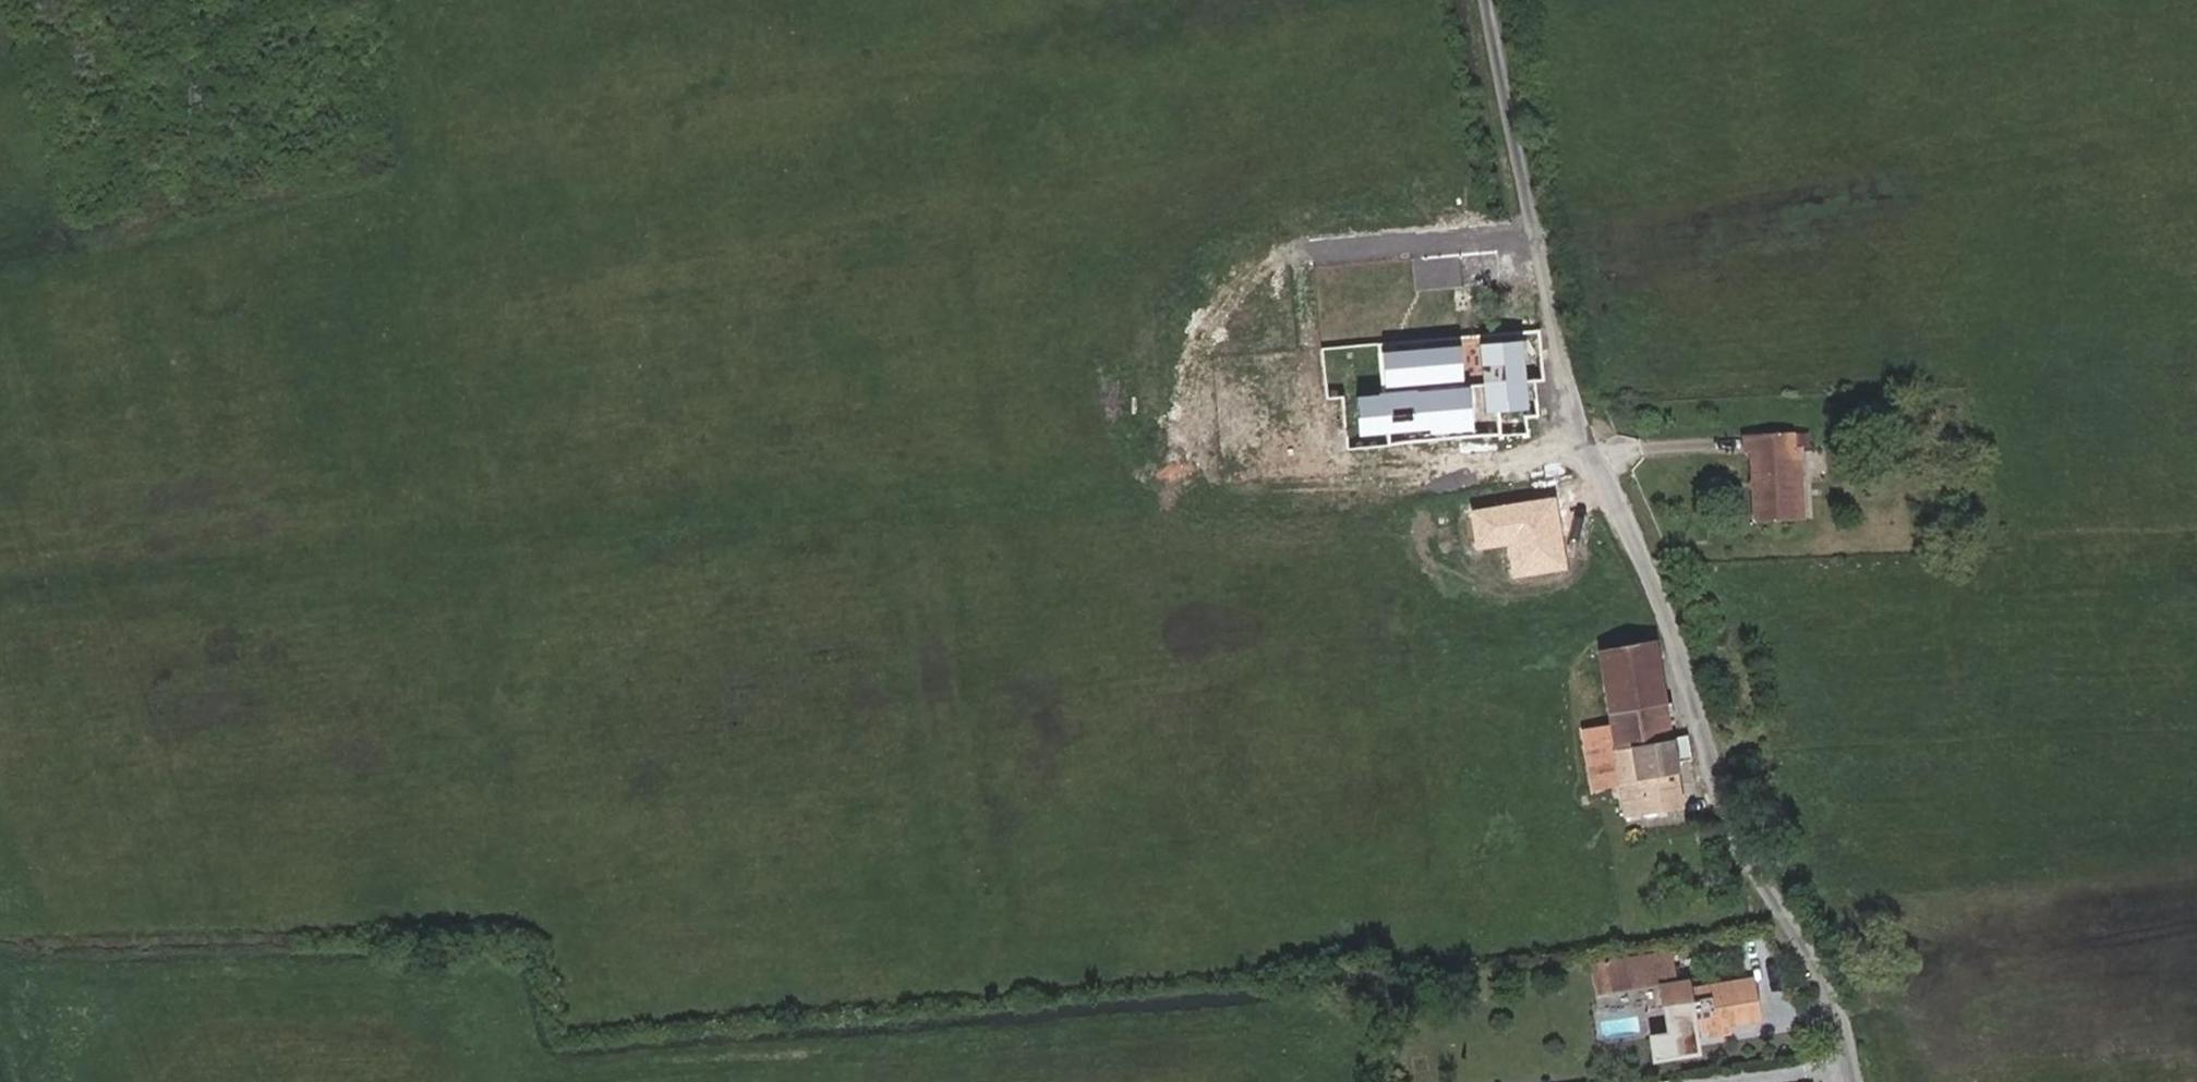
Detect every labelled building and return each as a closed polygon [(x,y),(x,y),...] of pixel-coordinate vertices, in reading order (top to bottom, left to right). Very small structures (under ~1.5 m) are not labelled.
[(1547,385),(1541,335),(1322,355),(1327,405),(1344,402),(1349,454),(1528,438),(1527,423),(1539,422),(1538,418),(1535,385),(1547,385)] [(1551,416),(1547,385),(1535,385),(1538,418),(1551,416)] [(1765,460),(1769,526),(1810,524),(1805,454),(1800,454),(1799,439),(1756,441),(1757,460),(1765,460)] [(1655,648),(1603,655),(1614,730),(1588,735),(1597,792),(1625,788),(1630,819),(1682,810),(1675,768),(1693,765),(1689,737),(1671,740),(1655,648)] [(1657,959),(1628,964),(1630,978),(1660,973),(1657,959)] [(1692,985),(1666,990),(1674,1038),(1763,1024),(1757,984),(1694,994),(1692,985)] [(1636,993),(1639,1022),(1654,1021),(1651,991),(1636,993)]
